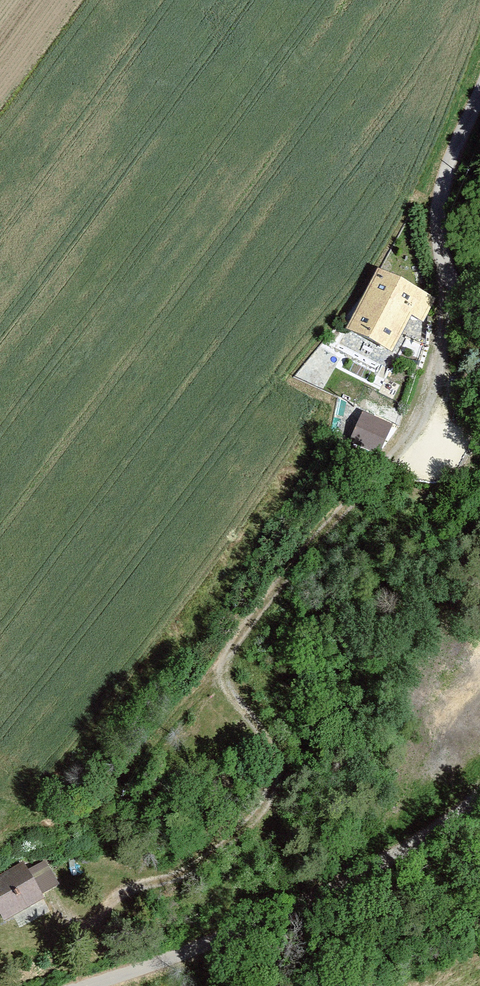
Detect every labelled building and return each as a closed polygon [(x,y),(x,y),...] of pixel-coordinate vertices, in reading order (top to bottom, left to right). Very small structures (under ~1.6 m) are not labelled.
[(439,307),(377,275),(343,339),(394,366),(414,329),(424,334),(439,307)] [(384,450),(396,422),(365,409),(353,438),(384,450)] [(0,887),(0,918),(8,932),(64,900),(43,863),(0,887)]
